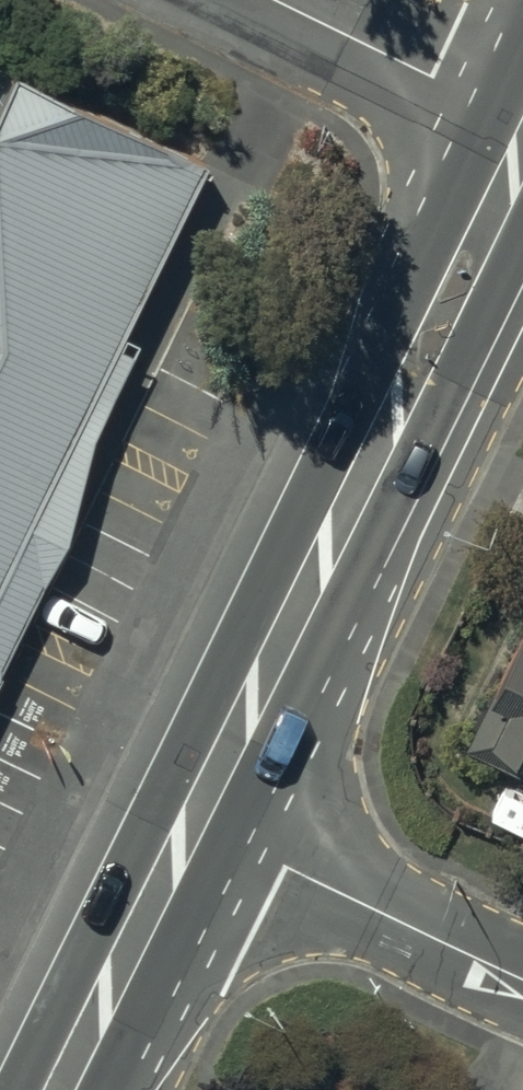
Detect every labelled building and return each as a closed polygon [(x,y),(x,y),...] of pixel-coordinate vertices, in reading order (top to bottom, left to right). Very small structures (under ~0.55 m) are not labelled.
[(206,150),(0,56),(0,584),(206,150)] [(470,750),(522,778),(522,650),(470,750)]
